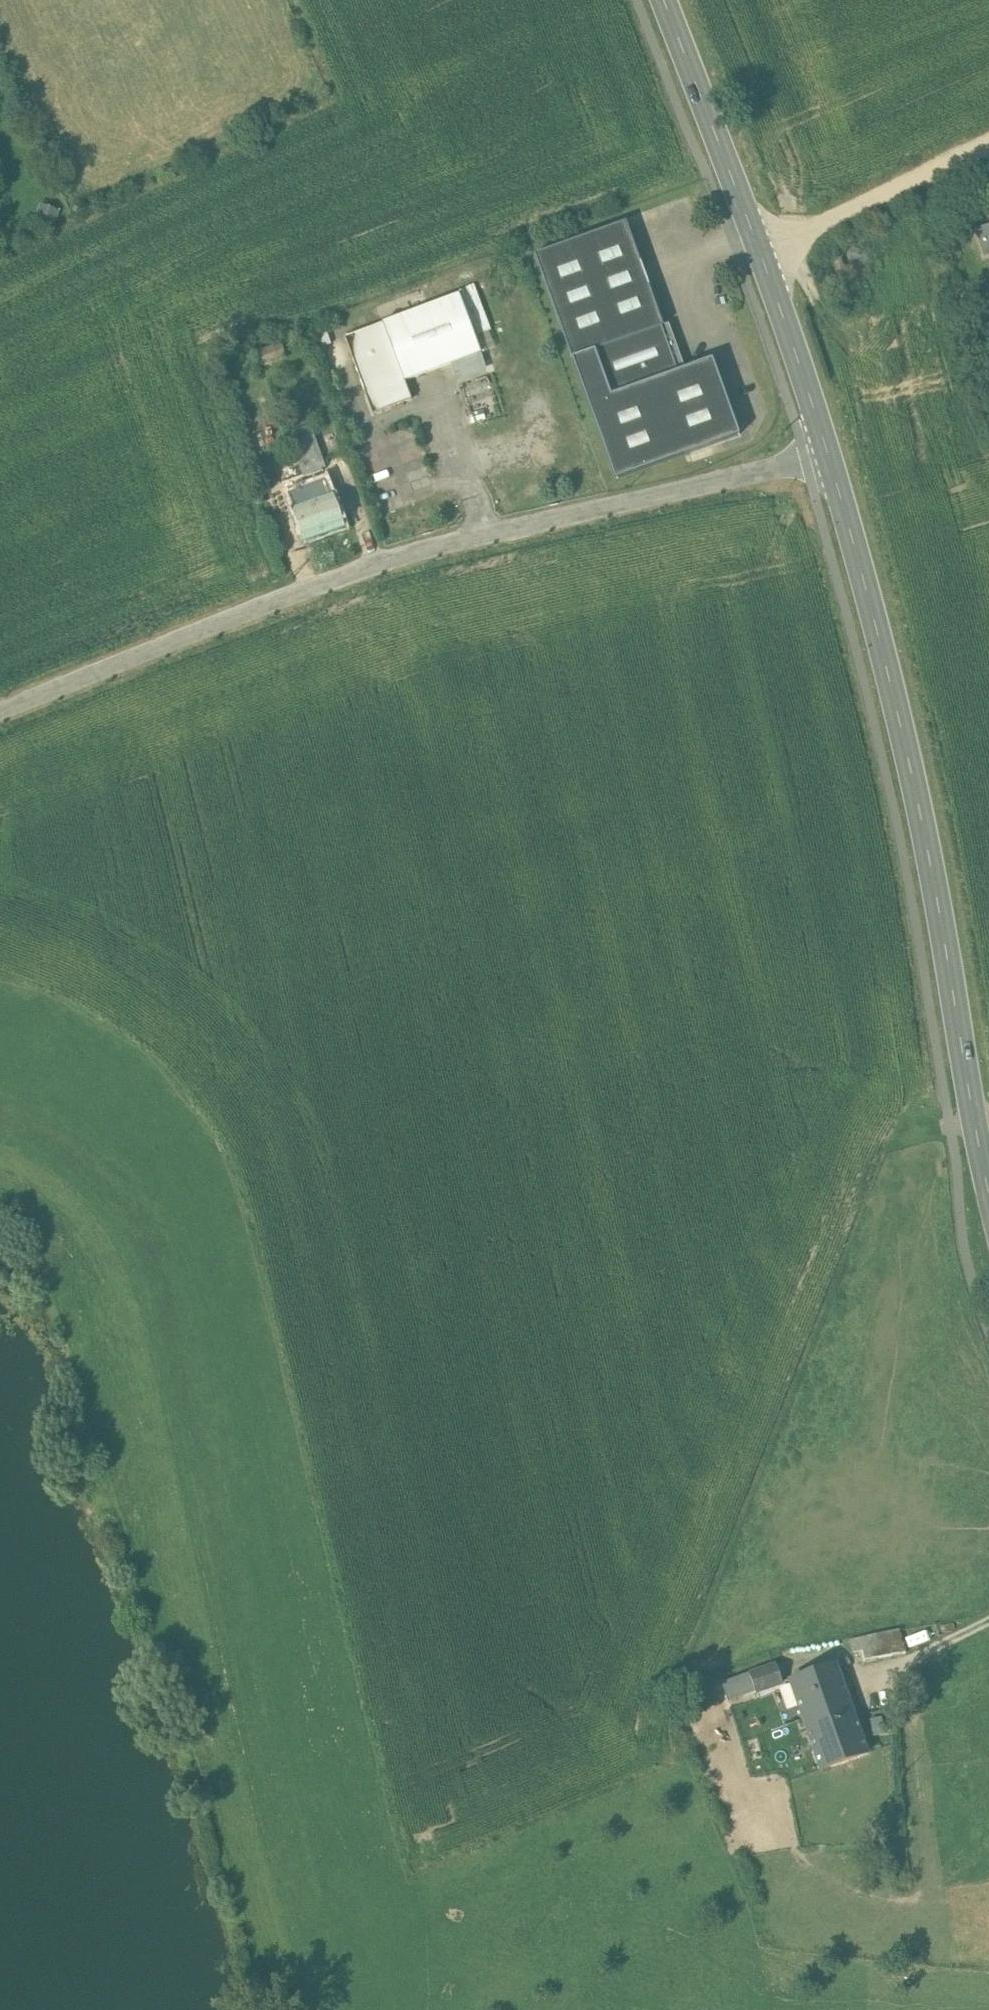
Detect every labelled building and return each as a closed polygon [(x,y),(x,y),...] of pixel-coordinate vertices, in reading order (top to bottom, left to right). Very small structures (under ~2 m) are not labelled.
[(60,210),(41,203),(35,218),(54,226),(60,210)] [(572,359),(615,479),(739,435),(712,359),(677,371),(661,327),(663,326),(626,222),(535,255),(572,359)] [(974,230),(983,259),(988,257),(988,226),(974,230)] [(459,295),(383,323),(344,337),(366,395),(403,380),(404,381),(405,381),(481,352),(459,295)] [(403,380),(366,395),(373,414),(412,399),(405,381),(404,381),(403,380)] [(323,468),(302,475),(307,489),(326,483),(328,482),(323,468)] [(302,475),(282,482),(287,496),(289,496),(307,489),(302,475)] [(307,489),(289,496),(294,510),(304,540),(342,526),(331,497),(326,483),(307,489)] [(900,1630),(860,1638),(865,1661),(905,1653),(900,1630)] [(838,1664),(791,1681),(824,1770),(871,1753),(838,1664)] [(776,1665),(749,1674),(756,1693),(782,1683),(776,1665)]
